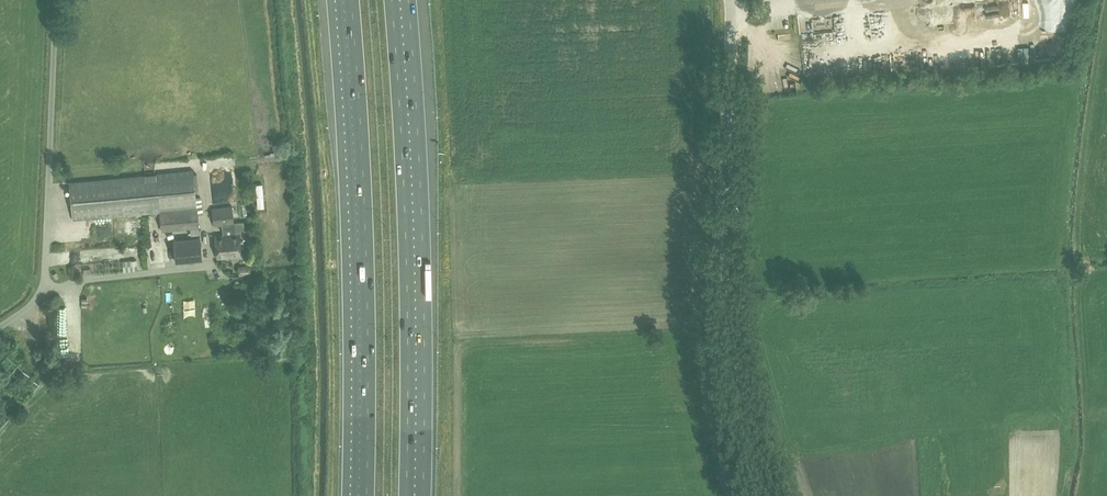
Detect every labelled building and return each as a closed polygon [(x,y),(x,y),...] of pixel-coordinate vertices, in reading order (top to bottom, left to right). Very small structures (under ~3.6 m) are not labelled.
[(1016,12),(1023,12),(1023,0),(1015,0),(1016,12)] [(947,26),(939,29),(944,41),(952,38),(947,26)] [(769,61),(769,75),(780,75),(780,68),(773,68),(773,61),(769,61)] [(232,159),(221,163),(223,169),(234,166),(232,159)] [(73,219),(160,211),(197,207),(194,170),(69,182),(73,219)] [(222,195),(219,182),(213,183),(216,196),(222,195)] [(213,226),(222,225),(223,234),(215,235),(217,258),(241,255),(239,233),(235,233),(234,224),(232,206),(212,208),(213,226)] [(200,233),(199,227),(197,207),(160,211),(161,231),(190,228),(191,234),(200,233)] [(163,248),(163,258),(170,257),(169,234),(162,234),(162,245),(156,246),(157,249),(163,248)] [(202,259),(200,237),(173,240),(175,262),(202,259)]
